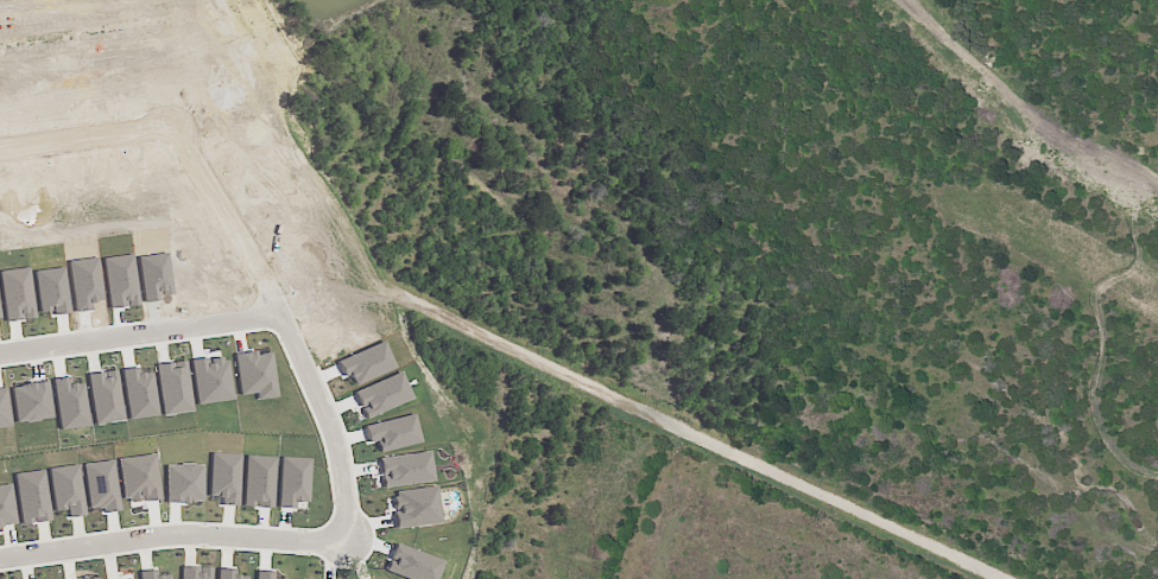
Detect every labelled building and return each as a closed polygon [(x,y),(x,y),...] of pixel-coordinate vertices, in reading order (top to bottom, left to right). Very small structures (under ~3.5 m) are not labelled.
[(379,458),(382,487),(432,482),(430,453),(379,458)] [(103,507),(103,512),(119,511),(114,462),(84,464),(89,508),(103,507)] [(50,468),(54,510),(67,509),(68,518),(84,516),(79,465),(50,468)] [(20,524),(50,522),(45,471),(16,473),(20,524)] [(15,525),(11,486),(0,487),(0,527),(15,525)] [(211,567),(181,566),(181,578),(210,578),(211,567)] [(217,569),(217,578),(246,578),(246,576),(234,576),(234,569),(217,569)]
